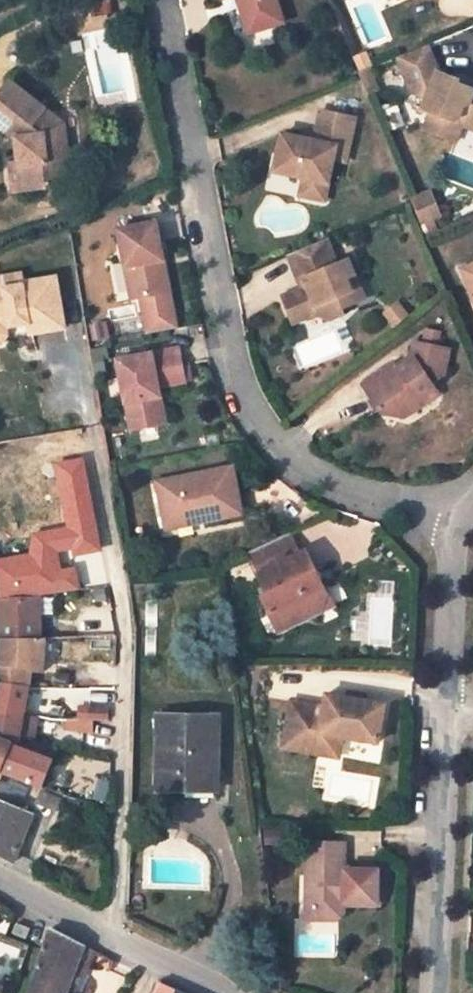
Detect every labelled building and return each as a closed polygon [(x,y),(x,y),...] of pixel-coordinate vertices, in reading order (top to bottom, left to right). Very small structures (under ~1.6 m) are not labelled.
[(277,0),(241,0),(242,2),(239,3),(249,34),(284,23),(277,0)] [(460,84),(458,83),(459,80),(437,72),(426,45),(397,57),(411,91),(428,97),(423,110),(430,113),(424,130),(455,141),(462,124),(472,120),(472,89),(460,84)] [(374,81),(369,69),(358,73),(364,85),(374,81)] [(460,76),(459,80),(458,83),(460,84),(472,89),(472,82),(460,76)] [(9,81),(0,93),(0,126),(17,140),(24,138),(26,151),(19,152),(20,162),(21,164),(27,163),(30,189),(65,186),(62,160),(67,159),(63,125),(46,110),(9,81)] [(379,93),(374,81),(364,85),(369,97),(379,93)] [(353,117),(320,111),(314,136),(313,141),(303,139),(282,134),(274,171),(304,177),(311,179),(307,196),(325,199),(333,159),(336,148),(347,150),(353,117)] [(462,124),(472,129),(472,120),(462,124)] [(26,151),(24,138),(17,140),(18,146),(19,152),(26,151)] [(347,150),(336,148),(333,159),(345,161),(347,150)] [(30,189),(27,163),(21,164),(20,162),(10,164),(13,191),(30,189)] [(307,196),(311,179),(304,177),(300,195),(307,196)] [(434,203),(429,192),(411,200),(412,203),(416,211),(427,206),(434,203)] [(439,215),(434,203),(427,206),(432,218),(439,215)] [(432,218),(427,206),(416,211),(421,223),(432,218)] [(155,223),(118,230),(131,299),(141,297),(149,334),(176,329),(169,292),(163,293),(158,261),(163,260),(155,223)] [(337,263),(327,239),(289,255),(300,281),(305,278),(307,283),(308,286),(302,288),(282,297),(293,322),(319,312),(321,317),(329,321),(343,316),(341,309),(356,303),(347,280),(356,276),(349,258),(337,263)] [(463,269),(472,294),(472,265),(463,269)] [(22,283),(21,274),(0,278),(0,328),(5,327),(11,326),(10,321),(27,319),(28,324),(29,330),(30,334),(65,328),(56,278),(22,283)] [(366,299),(356,276),(347,280),(356,303),(366,299)] [(307,283),(305,278),(300,281),(301,286),(302,288),(308,286),(307,283)] [(381,412),(403,416),(404,407),(435,387),(432,382),(443,376),(448,348),(415,342),(413,351),(410,357),(412,359),(399,368),(396,364),(363,386),(381,412)] [(179,348),(119,359),(132,429),(164,423),(157,386),(185,380),(179,348)] [(435,387),(404,407),(403,416),(439,392),(435,387)] [(242,513),(233,467),(157,482),(164,516),(200,509),(202,522),(242,513)] [(200,509),(164,516),(166,528),(202,522),(200,509)] [(316,571),(307,551),(300,555),(290,532),(256,549),(267,572),(259,575),(267,593),(262,596),(269,612),(278,608),(287,629),(289,627),(322,612),(328,594),(327,592),(320,579),(314,582),(310,574),(316,571)] [(0,553),(0,598),(39,593),(55,591),(78,590),(76,557),(75,550),(88,549),(87,538),(74,539),(3,552),(0,553)] [(267,572),(256,549),(248,552),(259,575),(267,572)] [(336,607),(328,592),(327,592),(328,594),(322,612),(322,614),(336,607)] [(39,593),(0,598),(0,639),(39,637),(39,593)] [(287,629),(278,608),(269,612),(268,613),(278,635),(290,630),(289,627),(287,629)] [(0,639),(0,682),(30,686),(32,669),(44,671),(44,666),(38,666),(39,637),(0,639)] [(0,682),(0,713),(22,716),(30,686),(0,682)] [(366,695),(349,692),(348,698),(365,701),(366,695)] [(325,707),(291,701),(283,747),(318,754),(321,739),(342,743),(343,736),(378,743),(385,704),(365,701),(348,698),(327,694),(325,707)] [(108,707),(90,706),(90,719),(108,720),(108,707)] [(0,713),(0,738),(8,742),(31,751),(35,742),(19,737),(20,732),(33,735),(36,718),(22,716),(0,713)] [(193,716),(159,715),(159,724),(193,724),(193,716)] [(217,790),(219,716),(193,716),(193,724),(159,724),(158,789),(217,790)] [(1,770),(8,742),(0,738),(0,769),(1,770)] [(342,743),(321,739),(318,754),(339,757),(342,743)] [(31,751),(8,742),(1,770),(0,771),(20,778),(20,777),(42,786),(55,755),(57,751),(35,742),(31,751)] [(9,780),(8,784),(0,781),(0,799),(20,807),(27,787),(9,780)] [(103,802),(108,782),(99,780),(94,799),(103,802)] [(62,798),(40,789),(35,802),(57,811),(62,798)] [(82,804),(83,801),(72,798),(67,797),(65,796),(63,798),(82,804)] [(0,799),(0,857),(12,864),(22,839),(26,829),(33,812),(20,807),(0,799)] [(31,831),(26,829),(22,839),(27,841),(31,831)] [(339,867),(339,842),(307,842),(307,876),(314,883),(313,920),(336,920),(344,913),(343,905),(381,906),(381,868),(345,868),(339,867)] [(28,928),(14,923),(10,932),(23,937),(28,928)] [(85,946),(85,945),(51,928),(30,992),(59,992),(62,987),(68,990),(85,946)] [(96,951),(85,946),(68,990),(76,992),(80,992),(96,951)] [(160,982),(154,992),(183,992),(160,982)]
